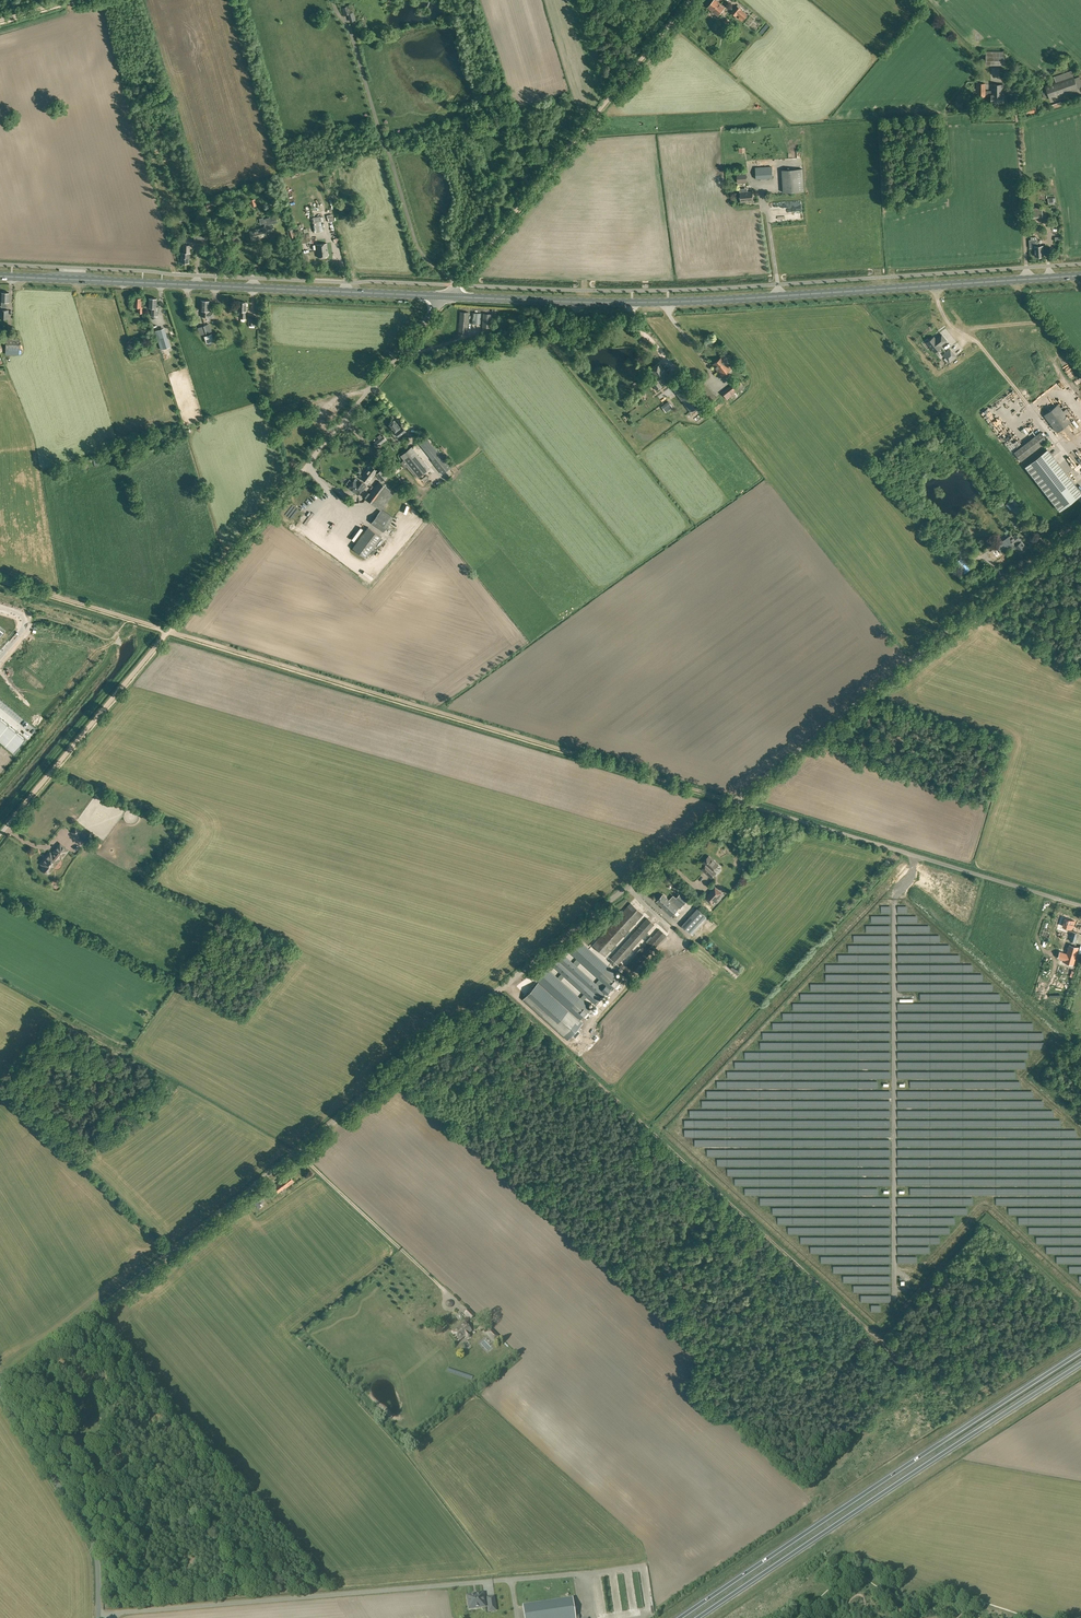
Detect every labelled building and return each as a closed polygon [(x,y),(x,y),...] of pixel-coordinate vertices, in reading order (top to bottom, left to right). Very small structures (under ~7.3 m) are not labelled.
[(725,7),(717,0),(714,0),(707,8),(718,16),(725,7)] [(742,21),(748,14),(742,10),(742,9),(737,5),(731,12),(736,17),(737,15),(740,16),(738,18),(742,21)] [(350,13),(348,6),(341,8),(344,16),(348,15),(350,22),(356,20),(353,12),(350,13)] [(1074,76),(1072,70),(1057,75),(1054,76),(1056,82),(1045,85),(1047,91),(1042,92),(1044,98),(1049,96),(1050,100),(1079,90),(1078,88),(1080,87),(1080,80),(1080,76),(1074,78),(1074,76)] [(985,91),(986,83),(977,83),(977,97),(985,97),(985,95),(991,95),(991,103),(1004,103),(1004,84),(991,84),(991,91),(985,91)] [(1027,114),(1037,112),(1036,106),(1025,108),(1027,114)] [(772,166),(756,167),(756,179),(772,178),(772,166)] [(784,193),(804,192),(803,169),(782,170),(784,193)] [(738,183),(747,182),(746,174),(737,174),(738,183)] [(750,192),(749,183),(741,183),(741,192),(750,192)] [(741,202),(753,201),(752,191),(740,192),(741,202)] [(803,209),(802,202),(776,203),(777,210),(803,209)] [(1032,219),(1043,218),(1042,207),(1031,208),(1032,219)] [(257,239),(261,238),(260,237),(267,236),(266,232),(274,230),(273,224),(272,224),(278,222),(275,214),(269,216),(269,217),(263,219),(265,227),(249,231),(252,240),(256,239),(257,239)] [(316,233),(323,231),(321,221),(320,216),(313,217),(313,219),(316,233)] [(295,236),(293,228),(287,231),(288,235),(290,235),(291,238),(295,236)] [(304,233),(299,235),(302,244),(311,241),(310,236),(306,238),(304,233)] [(208,246),(208,240),(208,236),(197,236),(197,239),(197,245),(208,246)] [(1038,246),(1037,239),(1029,240),(1030,248),(1035,248),(1035,256),(1044,256),(1043,246),(1038,246)] [(318,257),(328,256),(327,243),(316,244),(318,257)] [(190,253),(190,245),(183,244),(183,253),(181,252),(180,262),(189,262),(190,253)] [(2,300),(2,301),(2,307),(7,307),(7,301),(9,301),(9,292),(6,292),(5,292),(4,292),(3,292),(2,292),(2,293),(0,293),(0,300),(2,300)] [(143,313),(143,306),(141,306),(142,298),(134,297),(134,307),(138,307),(138,313),(143,313)] [(150,315),(158,315),(158,307),(156,307),(157,298),(149,298),(148,307),(150,307),(150,315)] [(213,318),(214,311),(209,311),(210,300),(201,300),(201,310),(202,310),(202,317),(213,318)] [(9,310),(9,309),(0,309),(0,318),(9,319),(9,310)] [(467,333),(468,312),(460,311),(459,332),(467,333)] [(491,328),(492,314),(483,313),(482,327),(491,328)] [(257,326),(257,319),(255,319),(255,318),(249,317),(248,326),(249,326),(249,327),(254,327),(254,326),(257,326)] [(204,334),(212,331),(209,324),(201,326),(204,334)] [(170,347),(164,328),(155,331),(161,350),(170,347)] [(933,334),(927,338),(931,343),(930,344),(933,349),(940,344),(939,342),(945,338),(941,332),(935,336),(933,334)] [(206,343),(207,343),(214,341),(212,333),(204,336),(206,343)] [(19,355),(20,338),(6,338),(5,354),(19,355)] [(947,350),(942,355),(946,360),(952,355),(947,350)] [(1066,351),(1061,355),(1075,372),(1079,368),(1077,364),(1066,351)] [(722,376),(731,369),(721,357),(712,364),(722,376)] [(656,390),(671,379),(664,370),(660,364),(650,372),(654,377),(649,381),(656,390)] [(708,404),(717,398),(701,378),(693,384),(708,404)] [(741,391),(745,387),(738,379),(721,392),(727,399),(735,393),(735,392),(740,389),(741,391)] [(690,411),(699,405),(684,385),(675,391),(690,411)] [(1011,415),(1020,408),(1013,400),(1005,408),(1011,415)] [(668,413),(675,407),(672,402),(665,408),(668,413)] [(1063,411),(1058,404),(1044,415),(1042,416),(1046,421),(1047,419),(1057,432),(1071,422),(1067,416),(1070,413),(1066,409),(1063,411)] [(706,420),(713,414),(710,411),(703,418),(706,420)] [(1024,413),(1013,421),(1016,425),(1027,417),(1024,413)] [(963,430),(968,426),(963,419),(957,423),(963,430)] [(400,427),(394,420),(388,425),(394,432),(392,434),(397,440),(407,432),(402,425),(400,427)] [(1021,461),(1048,440),(1041,431),(1014,452),(1021,461)] [(377,447),(385,441),(387,440),(383,435),(373,442),(377,447)] [(442,474),(451,467),(440,454),(426,435),(418,442),(432,460),(431,460),(442,474)] [(429,468),(420,457),(411,446),(400,456),(404,460),(400,463),(404,468),(408,465),(418,478),(429,468)] [(1080,493),(1080,492),(1048,450),(1026,467),(1060,510),(1080,493)] [(368,483),(377,470),(371,466),(362,478),(368,483)] [(381,481),(388,476),(382,469),(375,474),(381,481)] [(359,481),(356,478),(348,488),(358,495),(362,489),(363,490),(367,485),(360,480),(359,481)] [(381,510),(382,508),(394,492),(379,481),(366,498),(381,510)] [(1020,515),(1025,511),(1018,503),(1013,507),(1020,515)] [(394,517),(382,508),(381,510),(371,523),(383,531),(394,517)] [(366,558),(382,537),(368,527),(352,548),(366,558)] [(1018,536),(1016,534),(1013,536),(1016,541),(1013,543),(1014,545),(1015,546),(1020,553),(1027,548),(1022,541),(1021,541),(1020,540),(1021,539),(1019,536),(1018,536)] [(997,546),(1003,553),(1014,545),(1013,543),(1016,541),(1013,536),(1012,535),(997,546)] [(996,558),(1001,554),(997,549),(992,552),(996,558)] [(1066,682),(1069,679),(1064,674),(1061,678),(1066,682)] [(14,751),(25,737),(0,716),(0,739),(14,751)] [(82,841),(86,836),(81,831),(77,836),(82,841)] [(62,858),(68,850),(60,844),(54,851),(55,852),(53,855),(50,853),(41,864),(44,866),(43,866),(43,867),(43,868),(43,869),(43,870),(43,871),(44,871),(44,872),(45,872),(46,873),(47,873),(48,873),(49,873),(50,872),(50,871),(54,868),(60,859),(60,858),(61,859),(62,858)] [(711,878),(716,872),(713,870),(718,864),(709,856),(703,863),(706,865),(702,869),(711,878)] [(712,905),(723,893),(715,886),(710,891),(711,891),(709,893),(708,893),(704,898),(712,905)] [(683,905),(689,899),(681,892),(675,898),(683,905)] [(669,900),(663,894),(657,901),(663,907),(662,908),(671,916),(680,907),(670,899),(669,900)] [(605,956),(644,914),(630,903),(592,945),(605,956)] [(690,933),(706,915),(697,908),(682,925),(690,933)] [(616,966),(654,924),(647,918),(609,960),(616,966)] [(1065,918),(1062,926),(1071,929),(1072,925),(1074,925),(1075,921),(1065,918)] [(627,979),(666,935),(659,929),(625,966),(622,963),(620,966),(618,968),(621,971),(620,972),(627,979)] [(612,990),(622,979),(579,939),(568,952),(605,985),(602,989),(563,953),(552,965),(596,1005),(606,993),(606,994),(610,989),(612,990)] [(1078,947),(1069,945),(1067,954),(1060,952),(1059,958),(1065,960),(1065,962),(1073,965),(1078,947)] [(737,974),(742,969),(736,964),(731,968),(737,974)] [(580,1020),(591,1007),(547,968),(536,980),(580,1020)] [(567,1040),(582,1023),(538,983),(523,999),(567,1040)] [(597,1006),(593,1010),(598,1014),(602,1010),(597,1006)] [(286,1187),(294,1181),(288,1173),(280,1180),(281,1181),(280,1181),(280,1182),(273,1187),(278,1193),(286,1187)] [(259,1208),(261,1206),(260,1204),(264,1200),(259,1192),(251,1198),(259,1208)] [(469,1321),(470,1320),(475,1315),(469,1309),(463,1315),(469,1321)] [(470,1337),(471,1336),(470,1335),(470,1334),(469,1333),(471,1331),(464,1322),(452,1332),(459,1341),(464,1337),(465,1337),(466,1338),(467,1339),(468,1339),(469,1338),(470,1338),(470,1337)] [(494,1343),(500,1337),(491,1328),(485,1334),(494,1343)] [(483,1344),(490,1352),(494,1348),(487,1341),(483,1344)] [(63,1449),(73,1447),(70,1438),(61,1440),(63,1449)] [(467,1596),(469,1609),(485,1607),(483,1594),(467,1596)] [(573,1599),(523,1606),(525,1617),(575,1617),(573,1599)] [(495,1603),(488,1604),(489,1612),(496,1611),(495,1603)]
